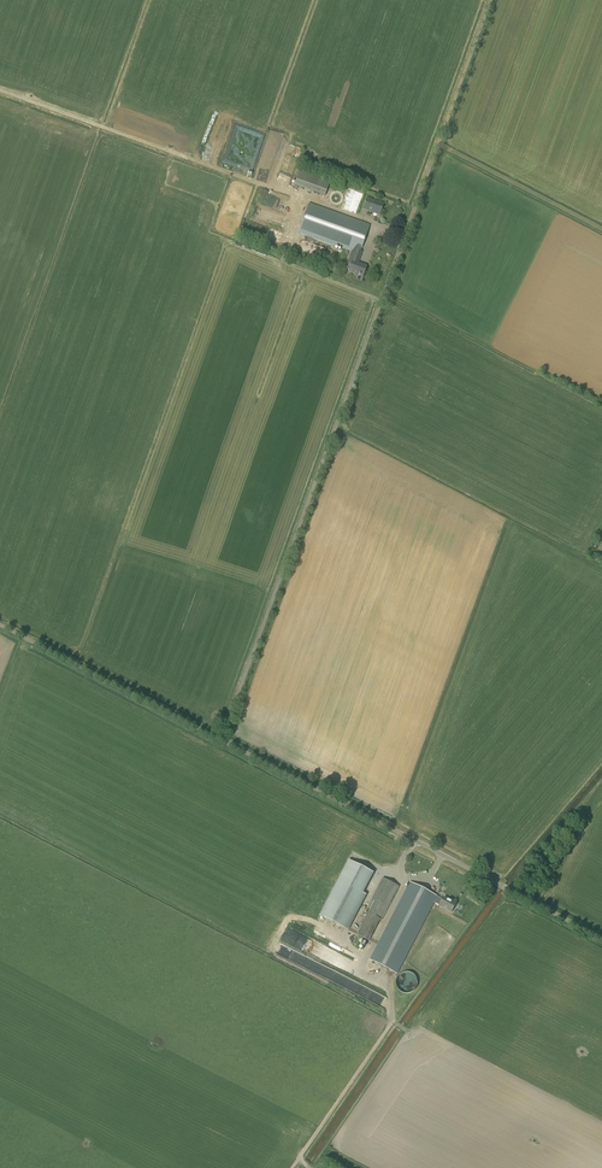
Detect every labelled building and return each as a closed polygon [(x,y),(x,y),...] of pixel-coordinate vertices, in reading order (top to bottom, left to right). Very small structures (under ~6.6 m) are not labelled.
[(295,167),(297,159),(286,156),(283,166),(284,166),(281,175),(284,176),(282,181),(285,181),(287,173),(291,174),(292,172),(289,171),(289,170),(286,169),(286,166),(290,167),(290,165),(295,167)] [(325,197),(329,183),(299,172),(294,186),(325,197)] [(380,214),(383,205),(367,199),(363,209),(372,212),(372,211),(380,214)] [(309,204),(299,233),(351,252),(347,264),(351,265),(348,272),(355,275),(354,278),(362,281),(365,271),(364,270),(365,266),(356,263),(370,226),(309,204)] [(349,930),(367,895),(362,893),(373,873),(349,860),(320,915),(349,930)] [(381,920),(399,886),(383,878),(373,898),(376,899),(358,935),(369,941),(380,919),(381,920)] [(440,905),(440,906),(452,912),(457,903),(452,900),(451,901),(444,897),(443,900),(437,897),(437,896),(410,882),(378,945),(370,960),(397,974),(405,959),(434,902),(440,905)] [(337,954),(326,950),(322,958),(333,963),(337,954)] [(418,982),(418,980),(417,978),(416,976),(415,975),(413,973),(411,973),(409,972),(408,972),(405,972),(404,973),(402,974),(401,975),(399,977),(398,979),(398,981),(398,982),(398,984),(399,986),(400,988),(401,990),(403,991),(404,992),(407,992),(408,992),(409,992),(412,992),(414,990),(415,989),(416,988),(417,986),(418,984),(418,982)] [(385,1000),(387,996),(373,989),(371,993),(385,1000)]
